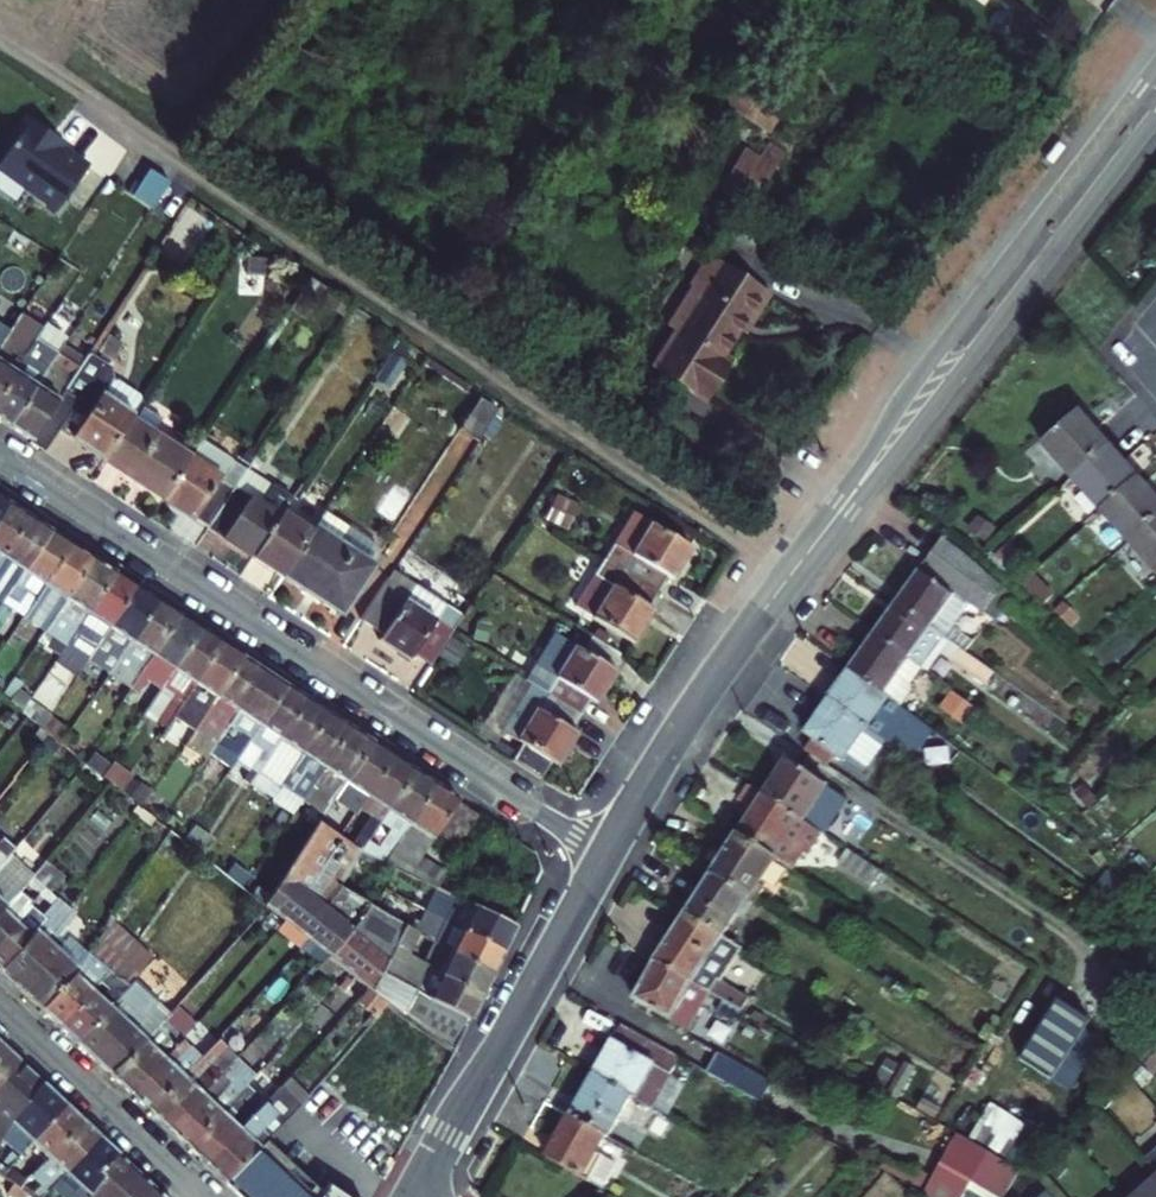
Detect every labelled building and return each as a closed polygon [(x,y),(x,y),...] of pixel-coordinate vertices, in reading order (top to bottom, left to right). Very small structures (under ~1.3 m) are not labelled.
[(741,114),(768,132),(784,108),(757,91),(741,114)] [(25,128),(0,165),(0,179),(53,217),(84,173),(67,162),(64,166),(50,156),(54,148),(25,128)] [(759,155),(745,146),(721,187),(751,205),(784,150),(767,140),(759,155)] [(171,186),(150,173),(134,195),(153,209),(171,186)] [(181,208),(159,251),(181,263),(203,220),(181,208)] [(705,403),(730,365),(723,360),(746,323),(750,326),(770,293),(711,257),(691,287),(694,289),(668,329),(677,334),(654,371),(705,403)] [(33,343),(39,333),(40,332),(15,316),(2,335),(0,339),(0,394),(33,343)] [(6,430),(54,357),(61,347),(40,332),(39,333),(33,343),(0,394),(0,426),(6,430)] [(54,357),(6,430),(27,445),(59,396),(74,375),(75,371),(54,357)] [(74,375),(59,396),(74,406),(57,431),(100,460),(127,418),(132,412),(74,375)] [(74,406),(59,396),(27,445),(42,454),(57,431),(74,406)] [(456,433),(473,444),(494,412),(476,401),(456,433)] [(100,460),(131,480),(158,439),(127,418),(100,460)] [(1039,455),(1070,489),(1106,457),(1075,423),(1039,455)] [(158,439),(131,480),(160,500),(188,459),(158,439)] [(188,459),(160,500),(204,529),(231,487),(242,471),(198,442),(188,459)] [(1070,489),(1099,521),(1136,490),(1106,457),(1070,489)] [(231,487),(204,529),(249,559),(277,518),(280,513),(288,502),(242,471),(231,487)] [(1099,521),(1127,553),(1155,528),(1155,512),(1136,490),(1099,521)] [(27,517),(6,503),(0,512),(0,557),(27,517)] [(277,518),(249,559),(280,579),(310,534),(280,513),(277,518)] [(310,534),(280,579),(309,599),(341,550),(336,546),(346,530),(323,515),(310,534)] [(15,584),(50,532),(27,517),(0,557),(0,575),(15,584)] [(641,521),(613,565),(660,597),(669,583),(679,588),(698,559),(641,521)] [(1127,553),(1155,585),(1155,528),(1127,553)] [(346,530),(336,546),(341,550),(352,534),(346,530)] [(20,620),(69,545),(50,532),(15,584),(3,601),(0,606),(0,607),(20,620)] [(341,550),(366,565),(373,554),(371,547),(352,534),(341,550)] [(979,568),(943,542),(935,554),(995,597),(1002,588),(979,568)] [(42,633),(90,559),(69,545),(20,620),(42,633)] [(366,565),(341,550),(309,599),(338,618),(371,569),(366,565)] [(995,597),(935,554),(897,608),(930,631),(958,590),(987,608),(995,597)] [(112,573),(90,559),(42,633),(63,648),(112,573)] [(580,615),(637,652),(659,618),(650,612),(660,597),(613,565),(580,615)] [(63,648),(85,662),(132,586),(112,573),(63,648)] [(415,657),(432,667),(452,636),(464,619),(394,573),(362,624),(383,638),(380,644),(411,663),(415,657)] [(85,662),(107,676),(154,601),(132,586),(85,662)] [(154,601),(107,676),(127,690),(133,682),(148,658),(176,616),(154,601)] [(930,631),(897,608),(875,639),(908,663),(930,631)] [(176,616),(148,658),(170,671),(197,629),(176,616)] [(148,703),(170,718),(220,645),(197,629),(170,671),(153,696),(148,703)] [(849,677),(882,700),(899,712),(912,693),(912,688),(923,673),(908,663),(875,639),(849,677)] [(619,681),(561,644),(532,689),(581,721),(590,709),(597,713),(619,681)] [(220,645),(170,718),(192,732),(241,658),(220,645)] [(218,737),(228,723),(262,672),(241,658),(192,732),(213,746),(218,737)] [(228,723),(251,737),(284,686),(262,672),(228,723)] [(882,700),(849,677),(829,705),(868,731),(900,752),(919,725),(899,712),(882,700)] [(532,689),(516,679),(478,740),(495,751),(504,737),(501,735),(532,689)] [(127,690),(148,703),(153,696),(133,682),(127,690)] [(235,760),(257,774),(305,700),(284,686),(251,737),(241,752),(235,760)] [(581,721),(532,689),(501,735),(504,737),(522,749),(511,765),(540,785),(551,767),(556,771),(577,740),(572,736),(581,721)] [(968,709),(952,698),(946,708),(962,719),(968,709)] [(305,700),(257,774),(278,788),(327,714),(305,700)] [(844,764),(868,731),(829,705),(806,739),(813,745),(805,756),(828,771),(836,760),(844,764)] [(300,802),(306,794),(322,770),(349,729),(327,714),(278,788),(300,802)] [(322,770),(342,783),(369,742),(368,741),(349,729),(322,770)] [(241,752),(218,737),(213,746),(235,760),(241,752)] [(369,742),(342,783),(335,794),(347,802),(354,790),(364,797),(391,757),(369,742)] [(70,752),(0,835),(0,861),(8,851),(84,762),(70,752)] [(391,757),(364,797),(356,809),(378,822),(412,771),(391,757)] [(781,768),(761,803),(805,829),(826,841),(843,806),(781,768)] [(412,771),(378,822),(400,836),(434,785),(412,771)] [(455,802),(457,800),(434,785),(400,836),(389,853),(382,862),(408,874),(435,832),(455,802)] [(326,808),(306,794),(300,802),(321,815),(326,808)] [(805,829),(761,803),(747,795),(738,810),(752,819),(737,842),(773,864),(781,868),(805,829)] [(476,816),(455,802),(435,832),(457,846),(476,816)] [(337,837),(343,827),(321,815),(316,825),(337,837)] [(265,908),(351,976),(372,992),(455,1054),(470,1018),(414,987),(404,980),(396,975),(404,956),(413,933),(404,928),(336,889),(359,850),(337,837),(316,825),(265,908)] [(365,841),(343,827),(337,837),(359,850),(365,841)] [(389,853),(365,841),(359,850),(382,862),(389,853)] [(773,864),(737,842),(715,879),(751,900),(773,864)] [(34,876),(31,873),(8,851),(0,861),(0,943),(17,924),(2,910),(34,876)] [(883,876),(848,854),(839,870),(875,890),(883,876)] [(715,879),(690,920),(726,942),(751,900),(715,879)] [(46,923),(42,920),(59,901),(48,889),(33,906),(26,914),(17,924),(0,943),(0,972),(46,923)] [(434,916),(437,917),(503,952),(515,928),(485,913),(445,893),(434,916)] [(492,898),(485,913),(515,928),(522,914),(492,898)] [(0,972),(0,975),(40,1012),(72,972),(76,968),(51,946),(76,916),(59,901),(42,920),(46,923),(0,972)] [(20,908),(26,914),(33,906),(26,901),(20,908)] [(413,933),(425,910),(417,906),(404,928),(413,933)] [(503,952),(437,917),(425,941),(435,947),(490,978),(503,952)] [(690,920),(660,964),(717,997),(743,952),(726,942),(690,920)] [(404,956),(414,961),(425,941),(413,933),(404,956)] [(435,947),(424,967),(480,998),(490,978),(435,947)] [(107,968),(89,951),(83,959),(101,977),(107,968)] [(396,975),(404,980),(414,961),(404,956),(396,975)] [(717,997),(660,964),(637,1006),(693,1037),(717,997)] [(424,967),(414,987),(470,1018),(480,998),(424,967)] [(127,987),(107,968),(101,977),(120,995),(127,987)] [(57,1030),(90,989),(72,972),(40,1012),(57,1030)] [(133,981),(127,987),(120,995),(115,1002),(126,1012),(138,999),(155,1016),(162,1007),(133,981)] [(109,1008),(90,989),(57,1030),(75,1046),(109,1008)] [(1100,1018),(1069,1000),(1033,1062),(1064,1080),(1100,1018)] [(75,1046),(107,1076),(141,1039),(109,1008),(75,1046)] [(661,1051),(602,1018),(574,1068),(618,1092),(633,1100),(661,1051)] [(141,1039),(107,1076),(129,1096),(182,1040),(171,1030),(161,1041),(149,1030),(141,1039)] [(129,1096),(149,1115),(183,1080),(173,1071),(193,1050),(182,1040),(129,1096)] [(20,1064),(0,1045),(0,1084),(20,1064)] [(716,1054),(705,1075),(753,1102),(764,1081),(716,1054)] [(9,1122),(14,1116),(42,1084),(20,1064),(0,1084),(0,1138),(9,1122)] [(183,1080),(149,1115),(166,1132),(220,1076),(211,1068),(192,1088),(183,1080)] [(574,1068),(550,1110),(587,1131),(594,1135),(618,1092),(574,1068)] [(220,1076),(166,1132),(184,1148),(218,1114),(209,1107),(230,1085),(220,1076)] [(9,1122),(32,1143),(65,1106),(42,1084),(14,1116),(9,1122)] [(218,1114),(184,1148),(203,1167),(257,1111),(248,1102),(238,1112),(228,1103),(218,1114)] [(32,1143),(49,1158),(82,1122),(65,1106),(32,1143)] [(586,1147),(580,1143),(587,1131),(550,1110),(527,1150),(571,1174),(586,1147)] [(203,1167),(223,1185),(254,1152),(256,1150),(248,1142),(268,1119),(257,1111),(203,1167)] [(49,1158),(66,1174),(99,1139),(82,1122),(49,1158)] [(980,1188),(996,1196),(1010,1196),(1030,1174),(967,1138),(934,1196),(975,1196),(980,1188)] [(99,1139),(66,1174),(90,1196),(116,1155),(99,1139)] [(254,1152),(223,1185),(236,1196),(305,1196),(254,1152)] [(137,1173),(121,1159),(116,1155),(90,1196),(114,1196),(137,1173)] [(360,1188),(370,1174),(349,1157),(317,1196),(373,1196),(360,1188)] [(0,1163),(0,1177),(9,1167),(13,1163),(5,1158),(0,1163)] [(19,1190),(28,1180),(9,1167),(0,1177),(19,1190)] [(156,1190),(137,1173),(114,1196),(149,1196),(156,1190)] [(28,1180),(19,1190),(28,1196),(44,1196),(47,1194),(28,1180)]
